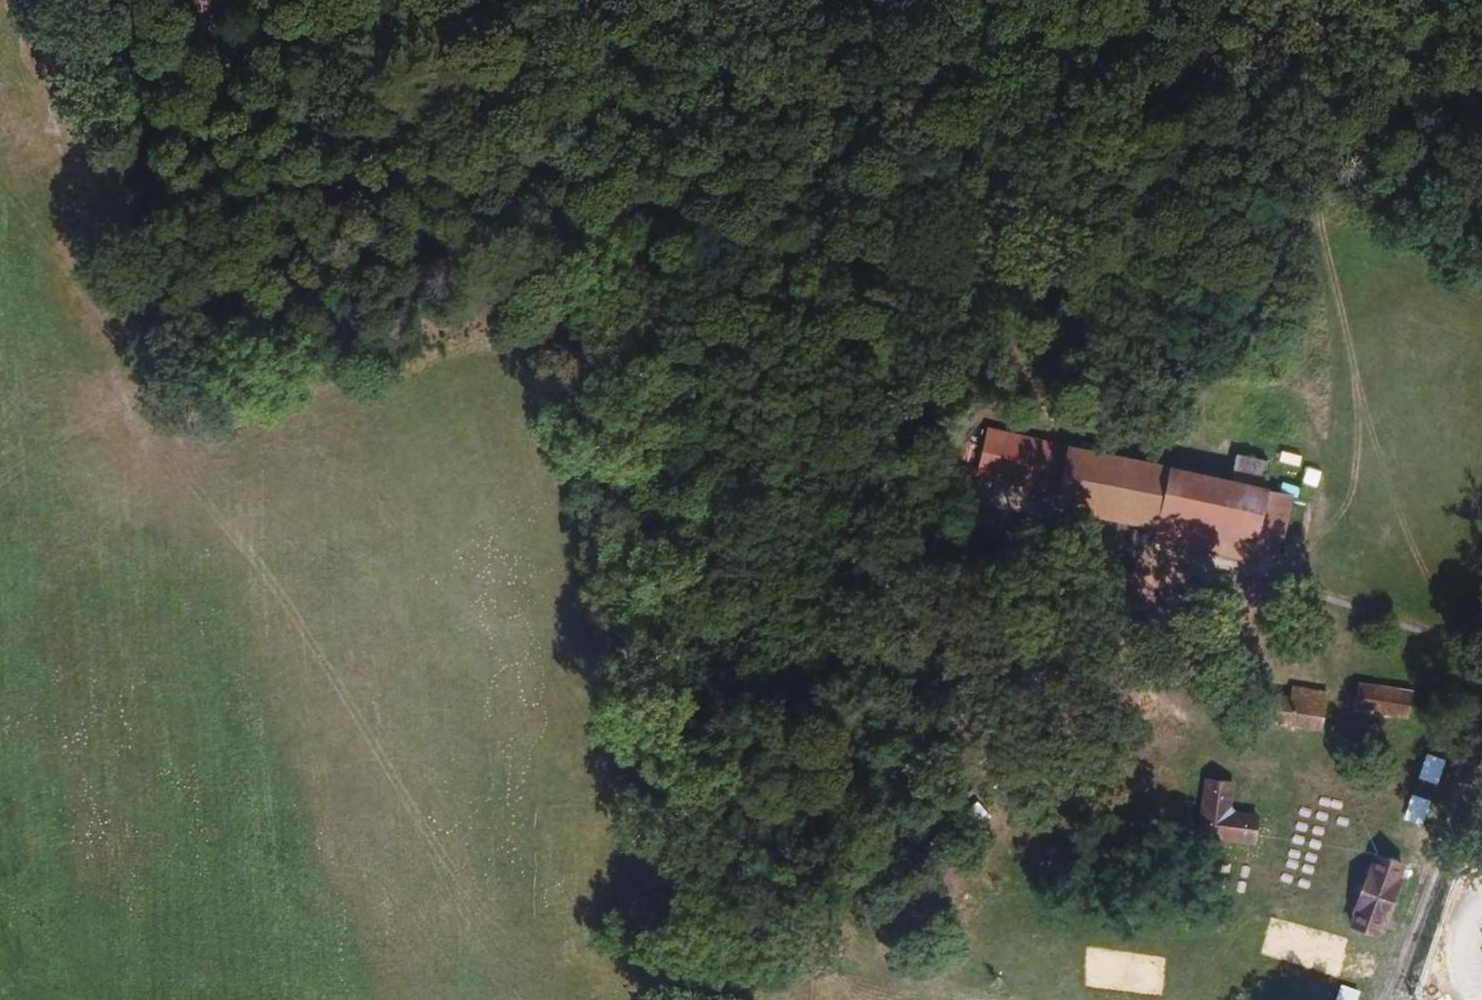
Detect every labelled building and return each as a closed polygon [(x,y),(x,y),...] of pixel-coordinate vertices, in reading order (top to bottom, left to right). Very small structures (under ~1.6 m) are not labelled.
[(1232,476),(1262,484),(1268,464),(1237,456),(1232,476)] [(1160,540),(1256,561),(1251,584),(1271,588),(1274,565),(1281,567),(1289,522),(1047,476),(1045,487),(1036,486),(1033,506),(1042,508),(1040,518),(1160,540)] [(1152,573),(1249,595),(1251,584),(1256,561),(1160,540),(1152,573)] [(1356,709),(1417,725),(1433,665),(1422,662),(1413,695),(1362,682),(1356,709)] [(1263,722),(1325,728),(1328,690),(1290,686),(1289,700),(1257,698),(1256,712),(1263,712),(1263,722)] [(1228,807),(1228,781),(1202,781),(1203,834),(1254,833),(1254,807),(1228,807)] [(1400,874),(1406,858),(1388,850),(1380,870),(1374,867),(1360,905),(1365,908),(1360,924),(1381,933),(1389,912),(1396,915),(1409,878),(1400,874)]
